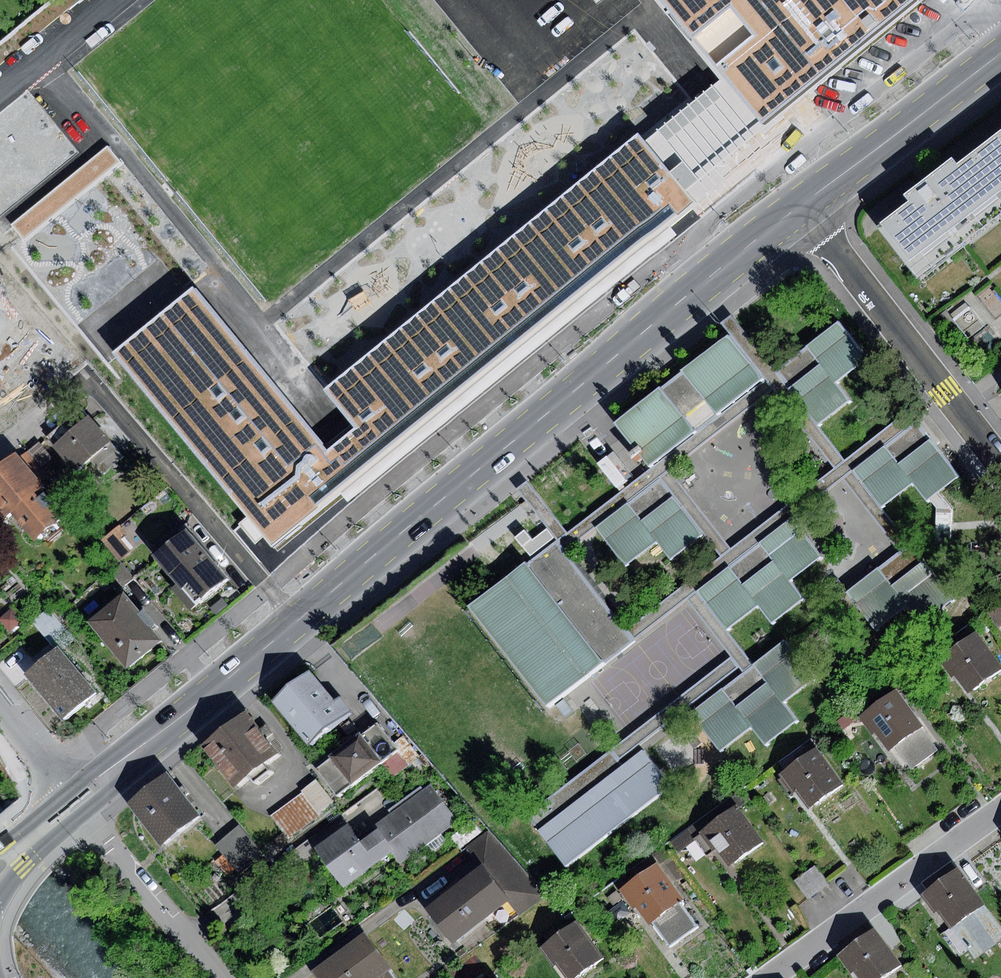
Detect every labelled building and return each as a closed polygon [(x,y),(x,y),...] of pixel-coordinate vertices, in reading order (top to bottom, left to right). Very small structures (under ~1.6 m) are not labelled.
[(921,5),(917,0),(659,0),(723,77),(768,131),(921,5)] [(691,195),(768,131),(723,77),(646,140),(691,195)] [(984,142),(1000,165),(1000,130),(984,142)] [(273,538),(691,195),(646,140),(639,132),(326,390),(359,429),(327,456),(193,294),(120,354),(273,538)] [(1000,212),(1000,165),(984,142),(956,163),(952,158),(927,177),(905,194),(911,201),(878,226),(916,276),(1000,212)] [(109,147),(10,226),(22,240),(120,161),(109,147)] [(833,468),(844,460),(817,424),(775,371),(731,314),(720,323),(729,335),(764,379),(772,390),(833,468)] [(775,371),(817,424),(847,401),(834,384),(866,359),(838,323),(775,371)] [(764,379),(729,335),(615,423),(649,468),(764,379)] [(567,532),(555,541),(564,552),(596,527),(659,478),(670,469),(772,390),(764,379),(649,468),(567,532)] [(81,408),(45,438),(83,483),(119,453),(81,408)] [(720,556),(625,630),(634,641),(687,600),(697,592),(791,519),(844,479),(853,472),(916,422),(908,411),(844,460),(833,468),(731,547),(720,556)] [(916,422),(853,472),(882,510),(915,485),(927,501),(930,498),(939,491),(958,476),(916,422)] [(39,442),(29,451),(42,466),(52,458),(39,442)] [(42,466),(29,451),(20,458),(40,481),(48,474),(42,466)] [(64,516),(41,489),(44,486),(40,481),(20,458),(15,452),(0,465),(0,523),(11,513),(35,541),(64,516)] [(701,532),(720,556),(731,547),(670,469),(659,478),(701,532)] [(882,510),(853,472),(844,479),(900,551),(909,544),(882,510)] [(668,558),(701,532),(659,478),(596,527),(626,565),(655,542),(668,558)] [(939,491),(930,498),(937,507),(934,544),(951,546),(952,508),(939,491)] [(789,581),(820,557),(791,519),(697,592),(726,630),(758,606),(771,624),(803,599),(789,581)] [(119,524),(100,539),(117,562),(130,551),(122,540),(121,537),(126,533),(119,524)] [(183,586),(196,601),(224,578),(187,531),(155,557),(176,583),(180,588),(183,586)] [(555,541),(470,607),(548,707),(634,641),(628,634),(625,630),(564,552),(560,547),(555,541)] [(847,592),(877,631),(908,607),(921,625),(953,601),(909,544),(900,551),(847,592)] [(121,563),(111,572),(122,586),(132,578),(121,563)] [(180,588),(176,583),(170,588),(187,609),(196,601),(183,586),(180,588)] [(739,667),(744,673),(753,665),(726,630),(697,592),(687,600),(731,656),(739,667)] [(98,628),(136,673),(169,646),(130,600),(98,628)] [(988,613),(998,627),(1000,625),(1000,604),(988,613)] [(49,608),(35,619),(60,649),(73,638),(49,608)] [(0,618),(0,620),(9,631),(21,622),(11,609),(0,618)] [(938,659),(952,678),(956,674),(969,692),(1000,668),(1000,662),(977,630),(938,659)] [(815,680),(785,641),(753,665),(744,673),(692,713),(721,751),(751,727),(765,745),(797,720),(785,704),(815,680)] [(27,676),(63,719),(96,691),(59,649),(27,676)] [(731,656),(610,750),(618,760),(739,667),(731,656)] [(309,670),(270,701),(307,747),(352,711),(340,696),(334,701),(309,670)] [(896,690),(861,717),(888,753),(895,747),(922,727),(924,725),(896,690)] [(847,714),(838,721),(843,729),(853,722),(847,714)] [(249,716),(205,750),(236,791),(252,779),(257,786),(272,774),(267,768),(282,757),(249,716)] [(331,759),(318,768),(337,794),(383,761),(399,749),(394,742),(380,722),(362,736),(359,732),(328,755),(331,759)] [(938,749),(922,727),(895,747),(911,769),(938,749)] [(403,736),(394,742),(399,749),(409,762),(418,755),(403,736)] [(815,746),(778,773),(792,793),(796,790),(808,808),(842,783),(815,746)] [(409,762),(399,749),(383,761),(393,774),(409,762)] [(526,814),(567,867),(672,785),(643,749),(622,765),(618,760),(610,750),(526,814)] [(170,774),(129,805),(160,845),(200,815),(170,774)] [(300,791),(302,793),(318,815),(319,816),(335,805),(316,779),(300,791)] [(392,852),(399,862),(458,821),(432,784),(373,825),(376,829),(392,852)] [(302,793),(270,816),(287,838),(318,815),(302,793)] [(678,850),(695,838),(738,806),(732,797),(672,842),(678,850)] [(738,806),(695,838),(707,855),(713,850),(727,868),(764,841),(738,806)] [(472,821),(451,837),(460,849),(482,831),(472,821)] [(348,823),(315,847),(343,887),(392,852),(376,829),(360,840),(348,823)] [(240,824),(215,844),(239,874),(264,854),(240,824)] [(467,846),(483,865),(509,900),(521,914),(543,898),(486,832),(467,846)] [(656,863),(619,890),(633,908),(636,906),(649,923),(652,922),(679,901),(682,899),(656,863)] [(426,908),(452,943),(509,900),(483,865),(426,908)] [(815,865),(794,881),(808,900),(829,884),(815,865)] [(958,869),(923,895),(949,930),(952,928),(984,904),(958,869)] [(339,901),(303,927),(316,945),(353,920),(339,901)] [(698,926),(679,901),(652,922),(670,946),(698,926)] [(984,904),(952,928),(975,959),(1000,940),(1000,926),(984,904)] [(539,947),(553,965),(555,963),(566,977),(576,977),(604,957),(576,920),(539,947)] [(837,956),(849,972),(854,969),(861,977),(880,977),(899,964),(874,929),(837,956)] [(314,972),(318,977),(378,977),(389,970),(392,968),(367,934),(314,972)]
